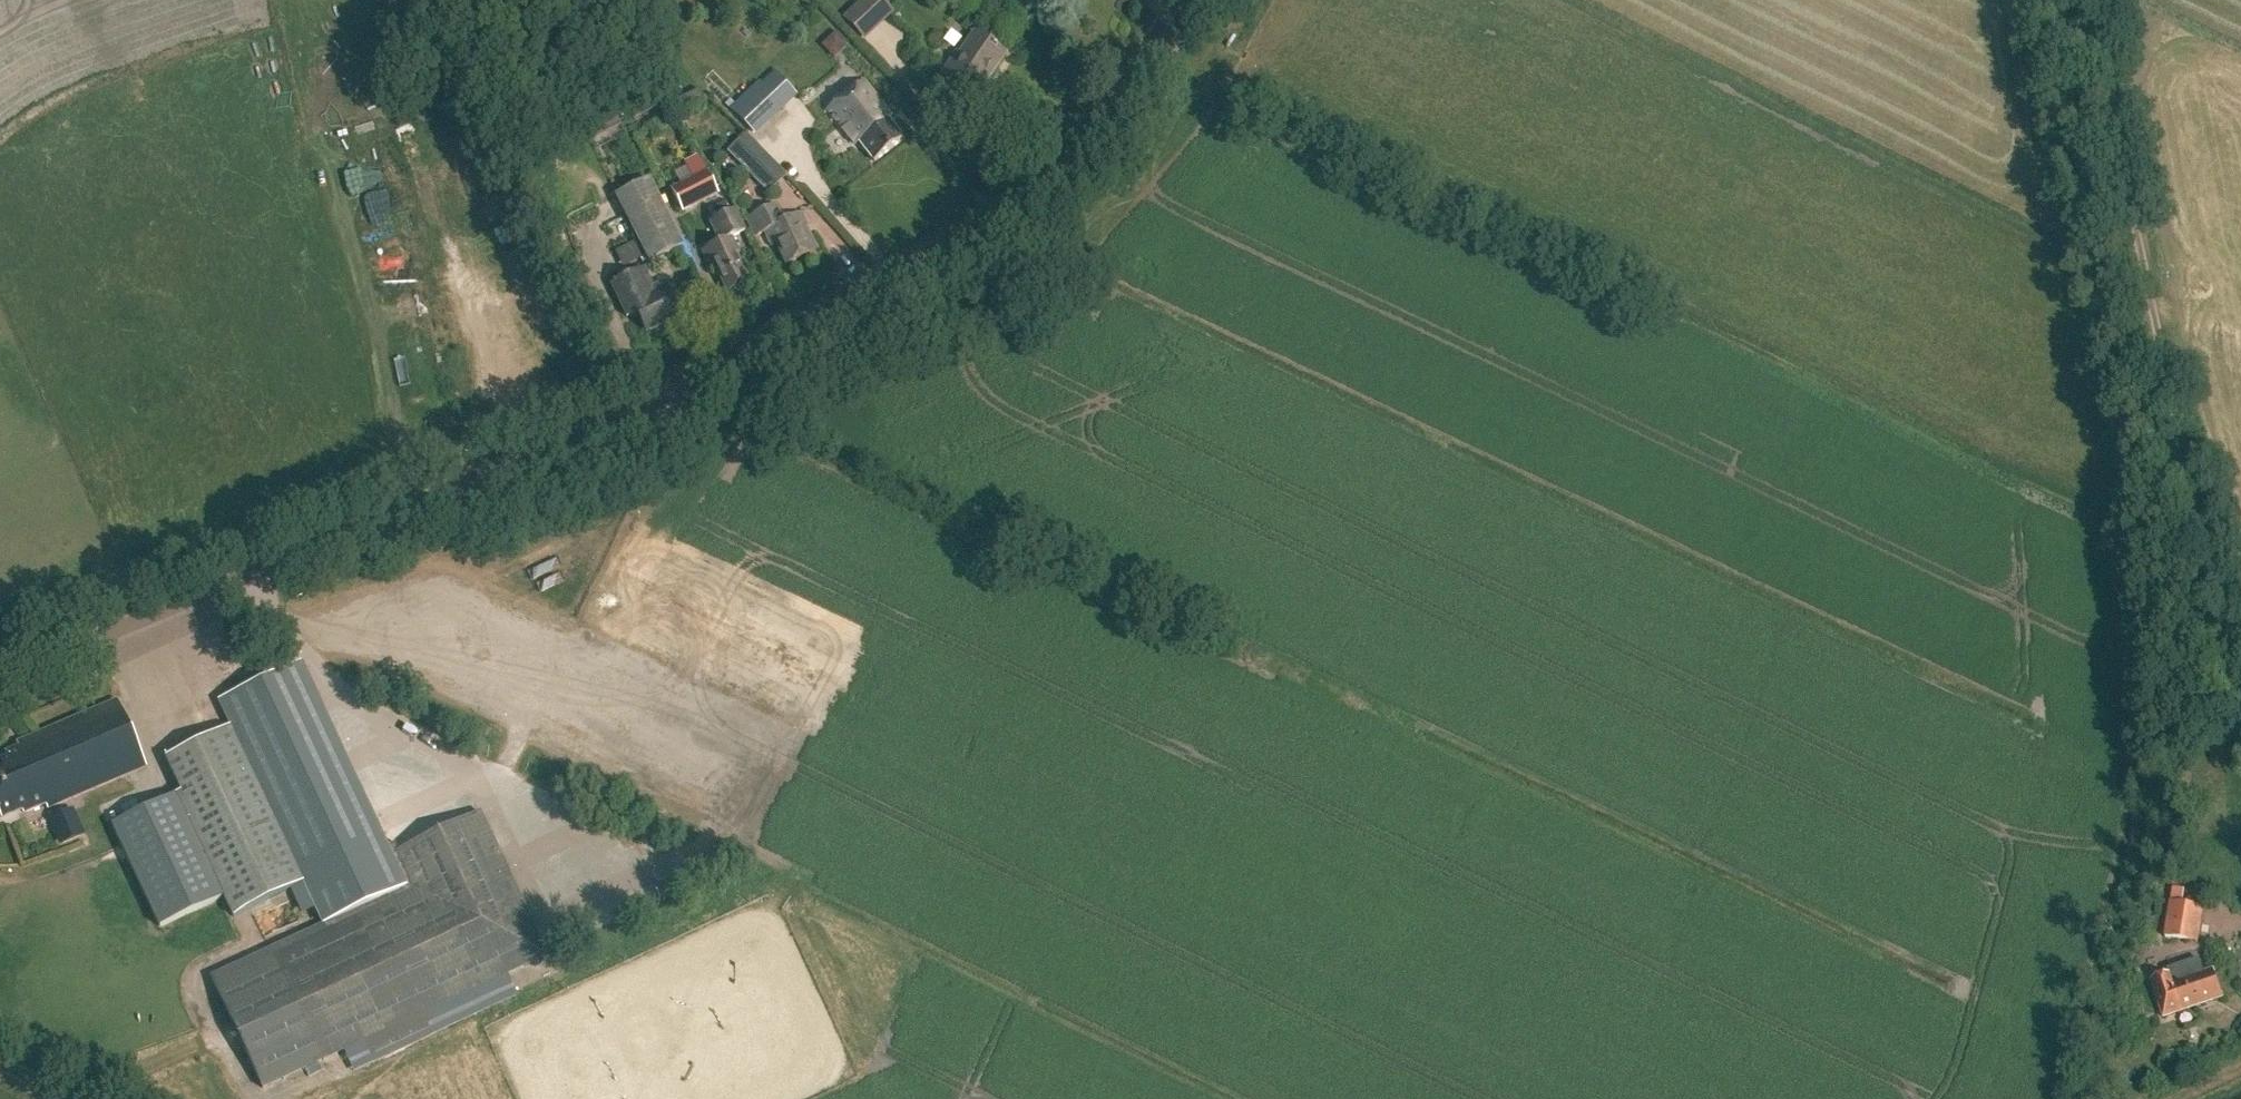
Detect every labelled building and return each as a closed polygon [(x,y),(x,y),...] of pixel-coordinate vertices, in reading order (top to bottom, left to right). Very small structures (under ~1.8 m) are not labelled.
[(867,40),(897,11),(886,0),(862,0),(845,17),(867,40)] [(921,90),(944,106),(958,87),(973,98),(1004,53),(972,31),(945,70),(938,65),(921,90)] [(827,41),(833,57),(851,50),(845,34),(827,41)] [(762,80),(733,107),(758,134),(787,106),(762,80)] [(829,108),(827,110),(855,145),(859,142),(874,163),(903,140),(887,120),(891,117),(863,82),(851,92),(829,108)] [(679,104),(684,114),(707,103),(702,93),(679,104)] [(727,151),(767,195),(786,177),(746,134),(727,151)] [(702,155),(688,164),(695,177),(710,168),(702,155)] [(708,176),(672,194),(683,216),(720,198),(708,176)] [(683,251),(649,182),(617,198),(650,267),(683,251)] [(775,247),(786,270),(815,255),(804,233),(808,231),(800,213),(783,222),(775,206),(743,221),(752,240),(761,235),(769,250),(775,247)] [(720,246),(702,255),(710,271),(714,269),(727,297),(749,286),(735,257),(739,256),(732,241),(745,234),(735,213),(710,225),(720,246)] [(506,255),(511,271),(523,267),(518,251),(506,255)] [(636,316),(646,336),(681,319),(664,285),(653,291),(645,272),(612,288),(627,320),(636,316)] [(178,790),(109,823),(158,926),(220,897),(230,917),(288,889),(300,913),(313,907),(321,924),(332,919),(334,924),(271,955),(323,1063),(549,955),(480,810),(398,849),(395,842),(388,845),(300,659),(217,699),(229,725),(162,756),(178,790)] [(0,763),(0,816),(1,819),(28,808),(30,812),(45,805),(47,810),(144,769),(116,703),(16,745),(19,750),(6,756),(7,760),(0,763)] [(2167,938),(2202,943),(2207,906),(2172,901),(2167,938)] [(2147,980),(2161,1017),(2222,995),(2212,969),(2173,984),(2168,972),(2164,966),(2147,972),(2150,979),(2147,980)]
